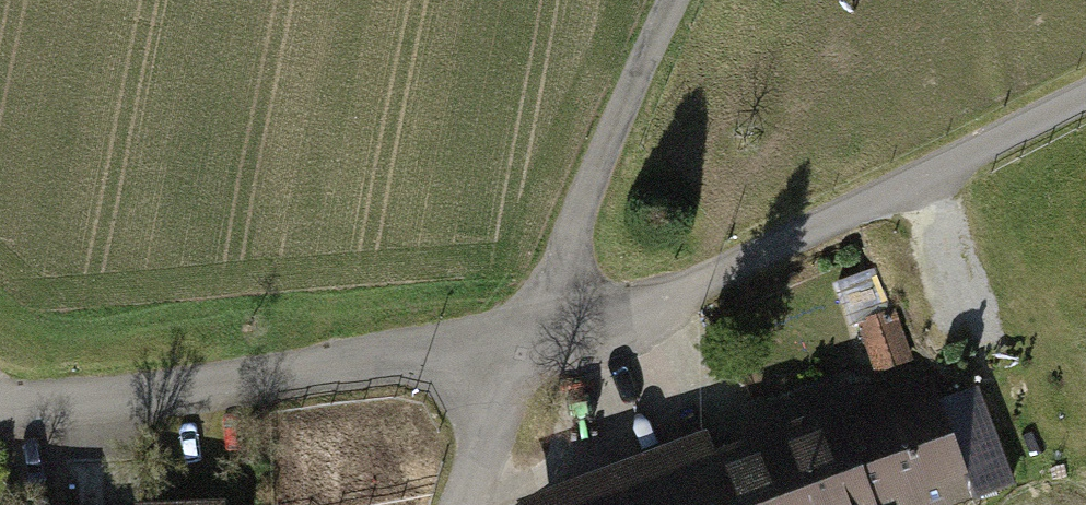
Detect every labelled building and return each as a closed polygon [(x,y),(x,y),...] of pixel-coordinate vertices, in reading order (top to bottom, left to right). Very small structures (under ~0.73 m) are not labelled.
[(539,504),(962,504),(977,499),(930,380),(796,432),(712,465),(703,442),(539,504)]
